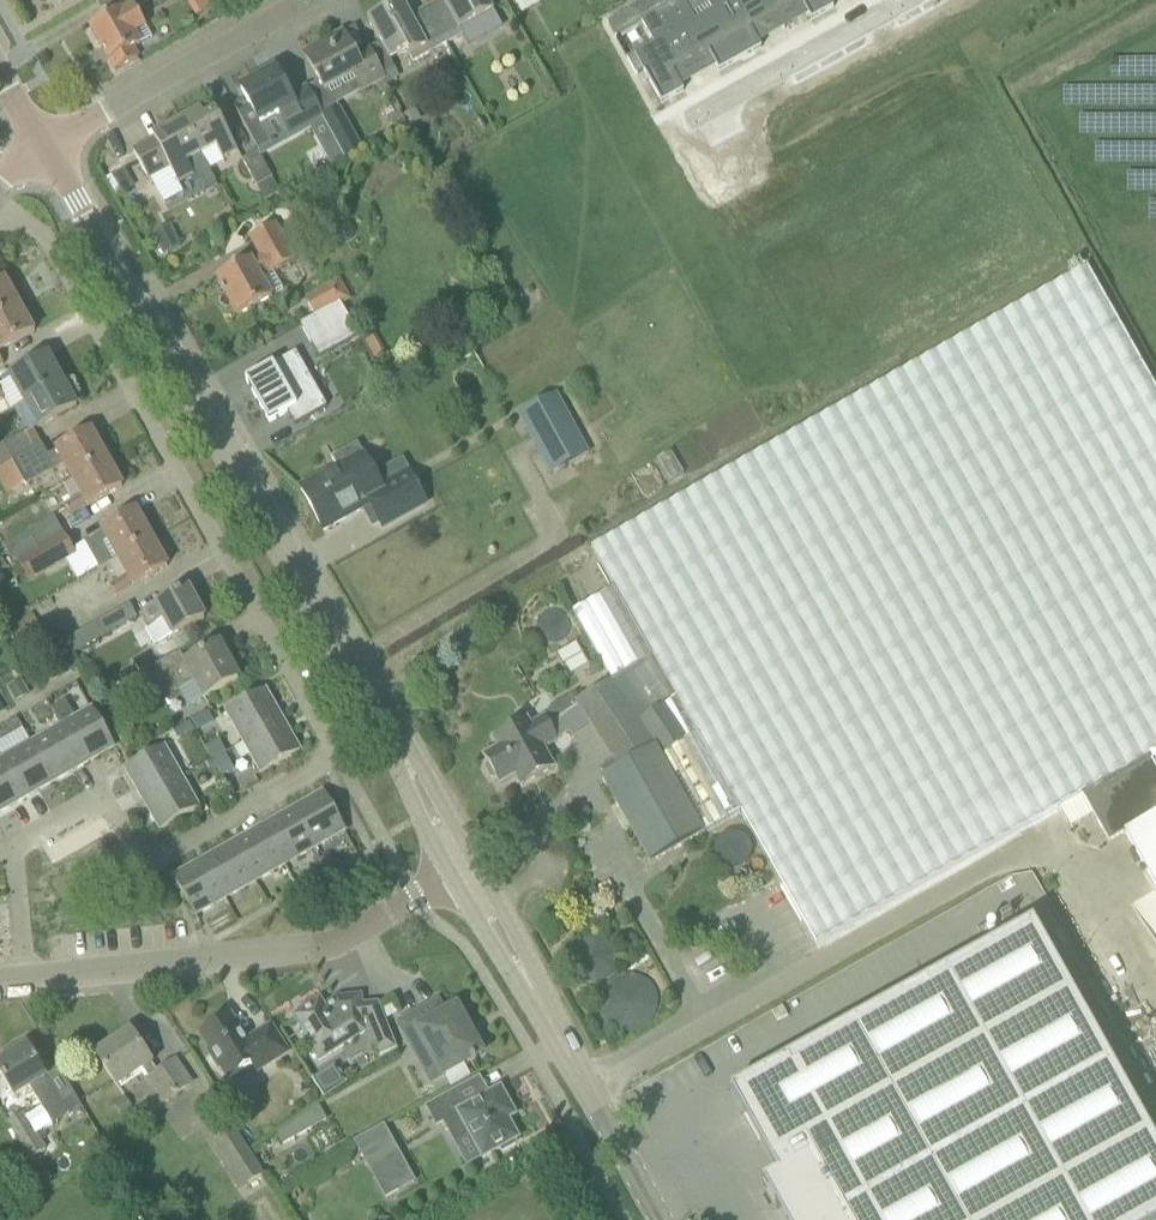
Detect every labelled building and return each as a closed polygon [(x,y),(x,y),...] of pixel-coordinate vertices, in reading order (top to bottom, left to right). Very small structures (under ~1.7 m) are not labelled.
[(194,15),(212,11),(209,0),(190,0),(194,15)] [(431,16),(446,44),(463,34),(463,33),(496,15),(488,0),(442,0),(446,8),(431,16)] [(639,5),(647,19),(662,11),(656,0),(649,0),(639,5)] [(662,11),(676,3),(674,0),(656,0),(662,11)] [(662,11),(692,65),(710,55),(717,68),(719,72),(741,60),(712,9),(708,1),(707,1),(706,2),(712,12),(695,21),(686,6),(683,0),(681,0),(676,3),(662,11)] [(712,9),(741,60),(762,49),(760,44),(752,32),(777,18),(767,0),(728,0),(712,9)] [(777,18),(802,4),(809,17),(812,21),(834,9),(832,4),(829,0),(767,0),(777,18)] [(414,62),(446,44),(431,16),(416,25),(403,1),(368,20),(392,64),(410,54),(414,62)] [(120,11),(91,27),(93,32),(90,33),(97,45),(100,44),(116,71),(138,59),(133,50),(153,39),(135,8),(122,15),(120,11)] [(654,44),(635,55),(644,72),(662,104),(684,92),(682,87),(675,74),(692,65),(662,11),(647,19),(642,22),(643,24),(654,44)] [(343,34),(305,55),(316,76),(321,83),(308,90),(313,98),(322,117),(330,112),(340,107),(330,89),(355,75),(363,90),(384,79),(378,69),(367,48),(354,55),(343,34)] [(322,117),(313,98),(307,89),(290,98),(275,71),(241,90),(252,108),(240,115),(249,131),(280,114),(291,134),(322,117)] [(201,112),(183,122),(202,156),(218,147),(225,160),(238,152),(217,115),(206,121),(201,112)] [(362,152),(340,112),(324,120),(339,147),(347,161),(362,153),(362,152)] [(402,114),(389,121),(396,134),(409,127),(402,114)] [(134,152),(150,181),(171,170),(179,185),(208,169),(202,157),(202,156),(183,122),(164,133),(166,135),(134,152)] [(258,187),(274,178),(259,152),(243,161),(258,187)] [(125,171),(112,178),(118,189),(131,181),(125,171)] [(238,317),(259,305),(274,297),(284,291),(273,271),(297,257),(278,223),(253,237),(264,255),(254,261),(253,259),(217,280),(238,317)] [(171,224),(152,234),(164,256),(182,246),(171,224)] [(573,613),(612,682),(576,702),(580,708),(593,728),(616,761),(602,769),(606,776),(602,778),(651,864),(740,813),(816,947),(1083,796),(1109,842),(1125,833),(1155,887),(1155,389),(1088,269),(593,549),(615,589),(573,613)] [(341,301),(344,306),(352,302),(340,279),(306,298),(315,315),(341,301)] [(21,307),(7,281),(0,285),(0,318),(21,307)] [(315,315),(302,323),(319,356),(359,336),(341,301),(315,315)] [(0,318),(0,352),(14,344),(35,332),(21,307),(0,318)] [(375,335),(365,342),(375,359),(385,353),(375,335)] [(296,352),(246,381),(270,423),(288,412),(295,425),(327,407),(296,352)] [(28,368),(10,378),(11,379),(18,392),(24,404),(63,382),(49,356),(28,368)] [(63,382),(24,404),(39,429),(77,407),(63,382)] [(557,471),(589,454),(557,395),(524,413),(557,471)] [(0,449),(0,457),(5,467),(43,446),(33,430),(0,449)] [(43,446),(5,467),(6,468),(14,463),(27,486),(65,465),(73,479),(107,460),(91,432),(49,456),(43,446)] [(361,508),(369,503),(383,528),(426,504),(412,478),(385,493),(358,444),(332,458),(337,469),(301,489),(324,531),(362,510),(361,508)] [(70,517),(102,499),(123,488),(107,460),(73,479),(83,496),(64,507),(70,517)] [(84,542),(100,570),(152,540),(136,512),(84,542)] [(43,525),(29,532),(39,550),(53,542),(43,525)] [(18,564),(28,582),(75,555),(65,538),(18,564)] [(152,540),(100,570),(118,560),(128,576),(109,587),(115,597),(168,568),(152,540)] [(188,590),(140,617),(148,630),(161,623),(170,639),(178,653),(180,652),(199,642),(191,627),(205,619),(188,590)] [(65,643),(73,657),(138,619),(130,605),(65,643)] [(203,700),(218,692),(239,680),(220,646),(187,664),(180,652),(178,653),(179,654),(133,680),(140,692),(158,682),(166,697),(193,682),(203,700)] [(68,654),(55,662),(64,676),(77,669),(68,654)] [(16,702),(30,695),(21,677),(7,685),(16,702)] [(264,692),(242,705),(226,715),(244,744),(282,721),(264,692)] [(501,749),(485,758),(488,765),(486,769),(492,779),(496,779),(500,785),(516,776),(520,783),(522,787),(536,779),(554,769),(543,749),(571,733),(574,739),(593,728),(580,708),(549,726),(545,719),(530,727),(527,721),(495,739),(501,749)] [(93,710),(63,727),(84,765),(114,748),(93,710)] [(262,774),(281,763),(300,751),(282,721),(244,744),(262,774)] [(84,765),(63,727),(33,744),(54,782),(84,765)] [(218,740),(206,747),(214,761),(226,754),(218,740)] [(33,744),(3,761),(24,799),(54,782),(33,744)] [(165,747),(147,757),(126,769),(144,800),(182,778),(165,747)] [(222,773),(234,767),(228,756),(216,762),(222,773)] [(0,763),(0,813),(24,799),(3,761),(0,763)] [(199,808),(182,778),(144,800),(161,830),(199,808)] [(324,793),(292,811),(314,849),(345,831),(324,793)] [(263,828),(284,866),(314,849),(292,811),(263,828)] [(255,883),(284,866),(263,828),(233,845),(255,883)] [(203,861),(225,900),(255,883),(233,845),(203,861)] [(203,861),(174,878),(195,916),(225,900),(203,861)] [(700,1067),(748,1151),(732,1160),(767,1219),(1084,1219),(1155,1179),(1155,1170),(1000,896),(700,1067)] [(589,981),(617,974),(608,934),(579,941),(589,981)] [(604,979),(609,1028),(658,1023),(653,974),(604,979)] [(379,1004),(362,1006),(361,997),(337,999),(337,1002),(326,1009),(320,1001),(294,1017),(306,1036),(304,1037),(319,1061),(365,1032),(364,1024),(368,1023),(382,1056),(398,1050),(379,1004)] [(435,1059),(445,1076),(471,1061),(472,1064),(477,1062),(475,1059),(482,1055),(457,1009),(444,1016),(438,1004),(407,1021),(419,1043),(413,1046),(424,1066),(435,1059)] [(211,1050),(208,1052),(219,1069),(221,1067),(229,1080),(264,1057),(269,1065),(288,1053),(271,1026),(246,1042),(230,1016),(201,1034),(211,1050)] [(96,1056),(110,1076),(117,1086),(141,1070),(164,1103),(191,1084),(175,1061),(156,1074),(149,1064),(151,1062),(130,1032),(96,1056)] [(30,1088),(41,1107),(25,1116),(37,1135),(53,1125),(79,1109),(65,1086),(55,1092),(46,1078),(46,1077),(28,1047),(0,1065),(0,1074),(14,1097),(30,1088)] [(325,1096),(343,1085),(333,1068),(315,1080),(325,1096)] [(471,1154),(478,1150),(483,1159),(500,1149),(502,1152),(517,1144),(515,1141),(519,1139),(503,1111),(511,1107),(501,1088),(463,1109),(454,1094),(428,1108),(437,1125),(444,1122),(461,1152),(463,1154),(466,1155),(469,1155),(471,1154)] [(125,1100),(115,1106),(122,1116),(132,1110),(125,1100)] [(317,1106),(277,1134),(283,1143),(325,1118),(317,1106)] [(9,1123),(32,1160),(46,1151),(37,1135),(25,1116),(24,1114),(9,1123)] [(386,1200),(415,1184),(384,1127),(356,1143),(386,1200)] [(240,1192),(263,1177),(232,1129),(215,1140),(233,1171),(228,1174),(240,1192)]
